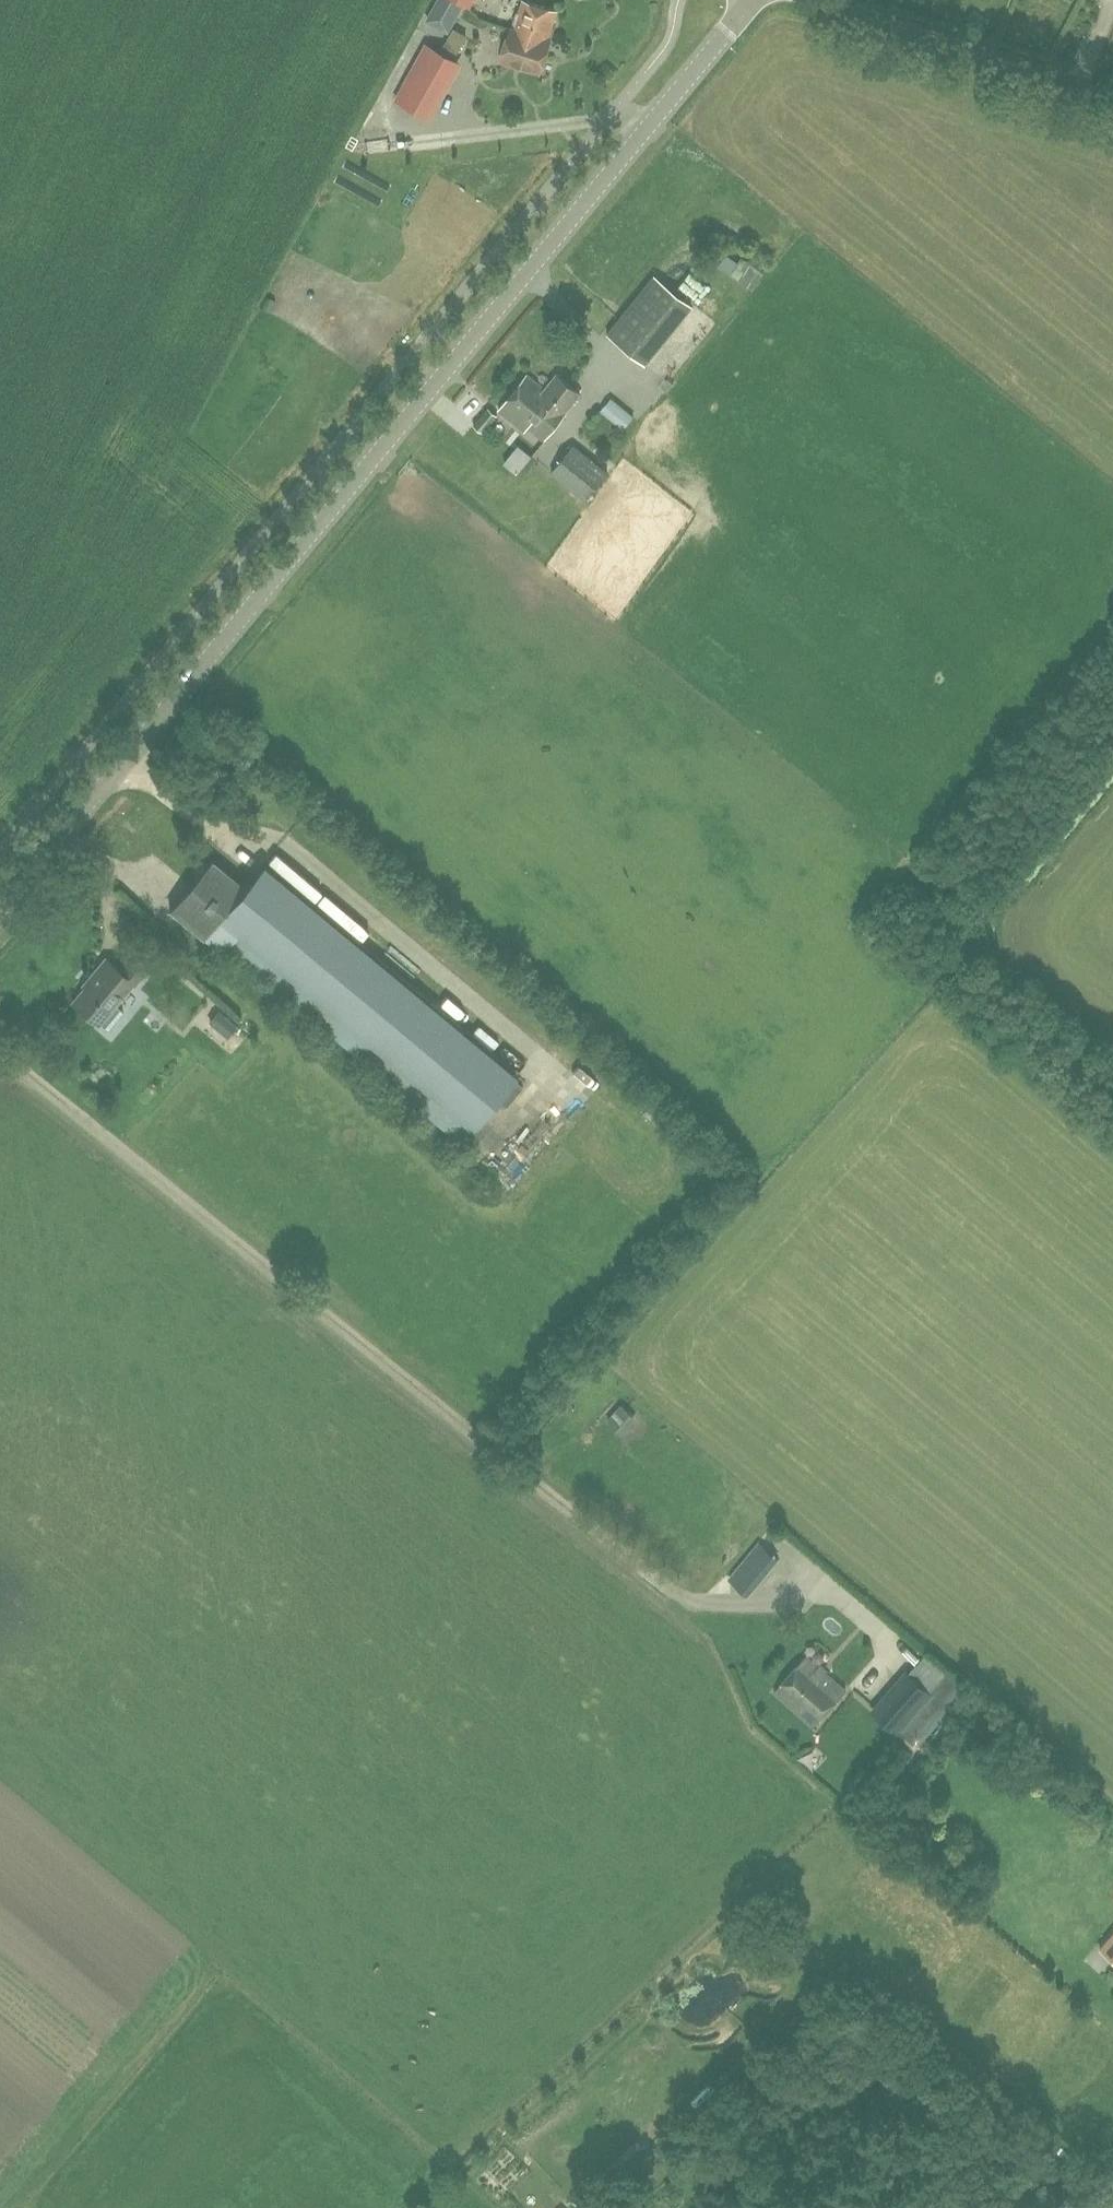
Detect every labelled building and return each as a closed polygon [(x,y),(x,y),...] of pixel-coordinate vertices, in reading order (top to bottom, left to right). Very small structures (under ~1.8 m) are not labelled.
[(524,0),(522,0),(513,29),(510,28),(500,59),(540,72),(550,41),(548,40),(557,11),(524,0)] [(457,51),(466,35),(454,29),(445,45),(457,51)] [(428,117),(449,77),(459,60),(428,43),(397,101),(428,117)] [(655,360),(679,322),(698,334),(708,318),(693,309),(699,300),(652,270),(612,333),(655,360)] [(565,412),(580,393),(557,375),(545,389),(527,374),(499,408),(525,430),(528,427),(544,440),(566,413),(565,412)] [(622,419),(631,408),(614,394),(605,406),(622,419)] [(483,432),(498,416),(488,407),(473,424),(483,432)] [(551,472),(585,500),(609,472),(574,444),(551,472)] [(518,473),(531,456),(519,446),(505,462),(518,473)] [(279,860),(304,881),(311,872),(286,852),(279,860)] [(472,1127),(515,1075),(263,865),(246,886),(212,858),(170,909),(221,952),(237,932),(472,1127)] [(72,1001),(98,1024),(99,1023),(107,1030),(123,1012),(114,1005),(132,983),(134,985),(144,974),(127,960),(119,970),(105,958),(88,978),(90,980),(72,1001)] [(248,1104),(265,1110),(268,1099),(251,1093),(248,1104)] [(773,1692),(813,1726),(845,1690),(805,1655),(773,1692)] [(906,1670),(871,1710),(898,1733),(933,1693),(906,1670)] [(855,1782),(846,1791),(859,1803),(868,1793),(855,1782)] [(1112,1962),(1112,1935),(1099,1951),(1112,1962)] [(659,2152),(672,2168),(681,2161),(668,2145),(659,2152)]
